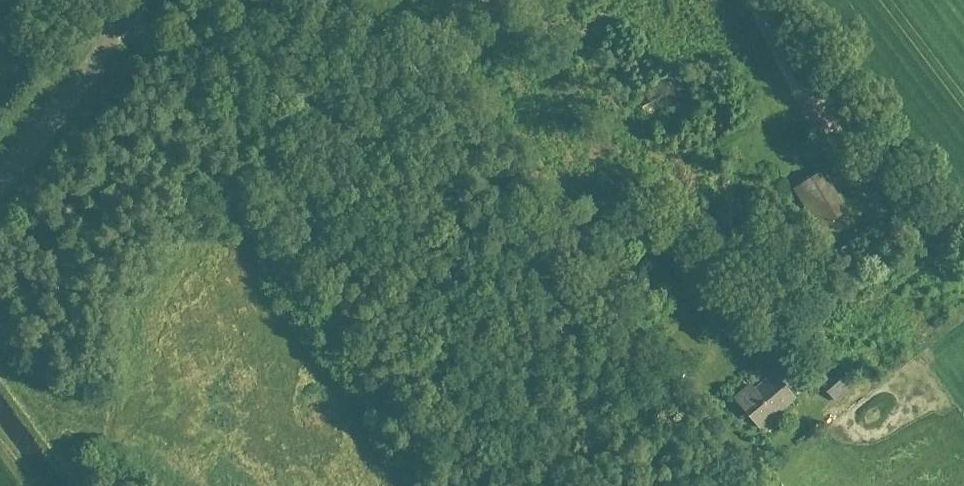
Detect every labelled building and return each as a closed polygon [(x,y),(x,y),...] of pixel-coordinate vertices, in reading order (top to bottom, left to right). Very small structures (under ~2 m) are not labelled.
[(894,214),(915,201),(890,160),(868,173),(894,214)] [(819,226),(843,211),(823,179),(798,194),(819,226)] [(835,402),(857,385),(839,363),(817,381),(835,402)] [(759,428),(794,398),(773,374),(754,389),(752,387),(736,401),(759,428)]
